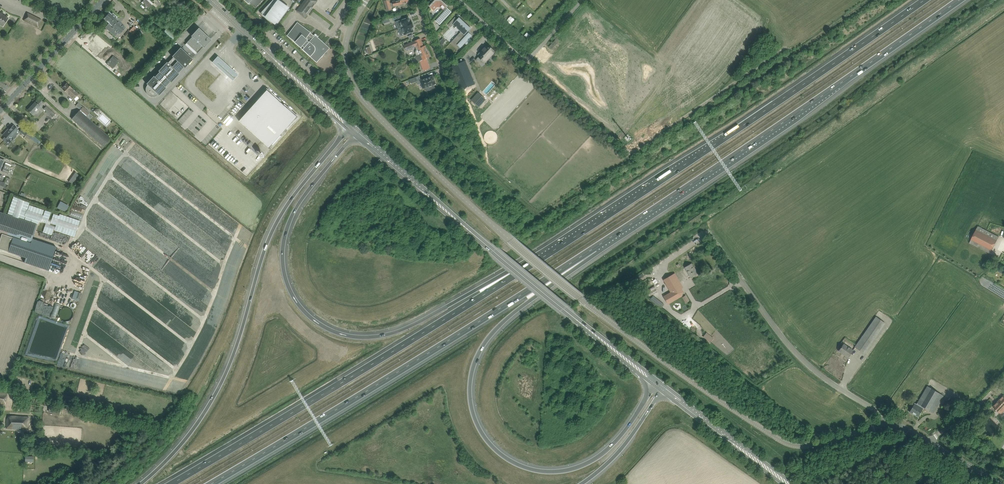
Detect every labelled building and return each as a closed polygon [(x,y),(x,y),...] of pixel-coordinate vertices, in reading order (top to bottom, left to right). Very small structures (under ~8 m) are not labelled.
[(261,13),(270,22),(271,22),(270,22),(271,20),(277,24),(289,8),(280,1),(278,0),(273,0),(261,13)] [(318,1),(316,0),(305,0),(297,11),(305,17),(318,1)] [(409,2),(409,0),(399,0),(393,1),(393,2),(390,3),(390,0),(386,0),(384,0),(386,10),(392,9),(391,6),(394,5),(394,6),(409,2)] [(444,9),(445,10),(436,20),(440,25),(452,12),(446,7),(448,5),(442,0),(435,0),(429,6),(434,10),(437,7),(440,7),(443,10),(444,9)] [(119,19),(113,14),(112,15),(109,12),(104,18),(109,23),(105,28),(109,30),(112,27),(120,33),(125,27),(121,23),(118,21),(119,19)] [(3,26),(9,18),(0,13),(0,24),(3,26)] [(41,20),(27,13),(24,20),(38,27),(41,20)] [(410,22),(409,17),(396,22),(399,29),(413,24),(412,21),(410,22)] [(455,17),(448,25),(451,27),(454,24),(456,26),(455,27),(456,28),(457,27),(461,31),(451,42),(458,48),(460,47),(461,48),(472,35),(467,31),(471,27),(460,17),(458,19),(455,17)] [(298,22),(287,35),(301,46),(301,45),(304,48),(303,49),(317,62),(324,54),(323,54),(322,52),(322,51),(321,50),(321,48),(321,47),(322,45),(322,44),(323,43),(323,42),(324,42),(316,35),(315,36),(311,33),(311,32),(298,22)] [(139,27),(136,24),(129,31),(133,34),(139,27)] [(401,36),(414,32),(412,27),(414,27),(413,24),(399,29),(401,36)] [(204,48),(211,40),(199,28),(191,36),(192,37),(187,43),(197,53),(203,47),(204,48)] [(106,47),(109,44),(99,35),(95,40),(96,41),(90,48),(96,53),(95,53),(99,56),(101,52),(99,50),(103,45),(106,47)] [(551,49),(559,40),(557,38),(549,47),(551,49)] [(424,46),(420,39),(404,45),(406,50),(417,46),(418,49),(416,49),(415,52),(416,55),(428,51),(425,46),(424,46)] [(482,65),(495,51),(488,44),(480,52),(482,54),(476,60),(482,65)] [(146,88),(146,89),(146,91),(146,93),(147,94),(149,95),(150,96),(152,97),(153,97),(155,96),(157,96),(158,95),(159,96),(166,88),(164,86),(169,81),(171,83),(179,74),(178,72),(181,69),(181,68),(183,66),(185,68),(193,59),(192,58),(181,48),(180,47),(172,56),(173,57),(168,63),(167,62),(158,71),(159,72),(155,77),(154,76),(146,84),(147,85),(146,86),(146,88)] [(430,57),(428,51),(416,55),(415,56),(417,62),(420,61),(423,71),(430,68),(427,58),(430,57)] [(109,55),(102,62),(114,73),(121,65),(109,55)] [(238,74),(218,56),(212,62),(233,81),(238,74)] [(466,61),(451,67),(460,90),(475,84),(466,61)] [(431,89),(435,88),(434,85),(436,84),(433,76),(420,80),(423,89),(429,86),(431,89)] [(67,83),(62,88),(68,94),(68,93),(74,99),(78,94),(67,83)] [(298,117),(268,90),(240,121),(269,148),(298,117)] [(486,99),(478,92),(471,100),(479,107),(486,99)] [(43,103),(40,100),(37,103),(36,102),(28,110),(34,115),(42,107),(40,105),(43,103)] [(46,106),(43,109),(46,111),(46,112),(52,118),(55,114),(52,111),(46,106)] [(80,110),(80,111),(87,117),(87,116),(90,113),(83,107),(80,110)] [(228,119),(234,114),(230,110),(224,115),(228,119)] [(80,111),(72,119),(104,147),(112,139),(108,135),(87,117),(80,111)] [(100,115),(107,122),(111,118),(104,111),(100,115)] [(19,133),(17,131),(18,129),(14,125),(7,132),(6,131),(3,135),(5,137),(2,140),(8,145),(19,133)] [(25,136),(28,132),(23,127),(19,131),(25,136)] [(5,164),(2,171),(8,174),(11,166),(5,164)] [(14,197),(8,214),(14,216),(19,198),(14,197)] [(24,201),(21,210),(27,212),(29,203),(24,201)] [(29,205),(28,211),(42,216),(44,210),(29,205)] [(45,210),(42,219),(48,221),(51,212),(45,210)] [(2,234),(0,239),(0,249),(8,252),(26,258),(24,262),(48,270),(56,247),(56,246),(32,239),(37,224),(13,216),(0,212),(0,233),(2,234)] [(54,214),(52,220),(56,221),(57,221),(58,220),(78,226),(80,221),(67,216),(60,214),(59,216),(54,214)] [(56,224),(54,230),(74,237),(76,231),(56,224)] [(247,238),(249,239),(254,228),(243,224),(239,235),(247,238)] [(45,226),(43,232),(51,235),(53,229),(45,226)] [(999,237),(978,226),(969,243),(990,253),(999,237)] [(685,267),(691,277),(698,273),(696,270),(695,270),(691,264),(685,267)] [(115,274),(112,275),(112,277),(113,276),(115,280),(118,278),(117,276),(120,275),(119,273),(118,271),(114,272),(115,274)] [(673,292),(680,288),(673,276),(665,280),(673,292)] [(647,291),(650,296),(658,291),(655,286),(647,291)] [(668,303),(676,298),(672,293),(665,297),(668,303)] [(51,309),(53,299),(45,296),(42,306),(51,309)] [(654,296),(650,300),(660,307),(661,308),(664,304),(654,296)] [(855,347),(864,353),(885,323),(876,317),(855,347)] [(706,334),(703,337),(710,342),(712,339),(706,334)] [(853,350),(844,344),(839,351),(848,357),(853,350)] [(132,362),(133,355),(125,354),(126,350),(121,350),(120,357),(126,358),(125,361),(132,362)] [(933,413),(944,396),(928,386),(918,404),(915,403),(909,412),(918,417),(924,407),(933,413)] [(22,392),(21,398),(30,400),(31,394),(22,392)] [(1000,412),(1001,414),(1003,411),(1003,395),(993,407),(999,413),(1000,412)] [(953,398),(949,404),(954,407),(958,401),(953,398)] [(50,405),(49,412),(59,415),(61,408),(50,405)] [(29,417),(11,416),(11,419),(7,419),(7,428),(28,430),(29,417)]
